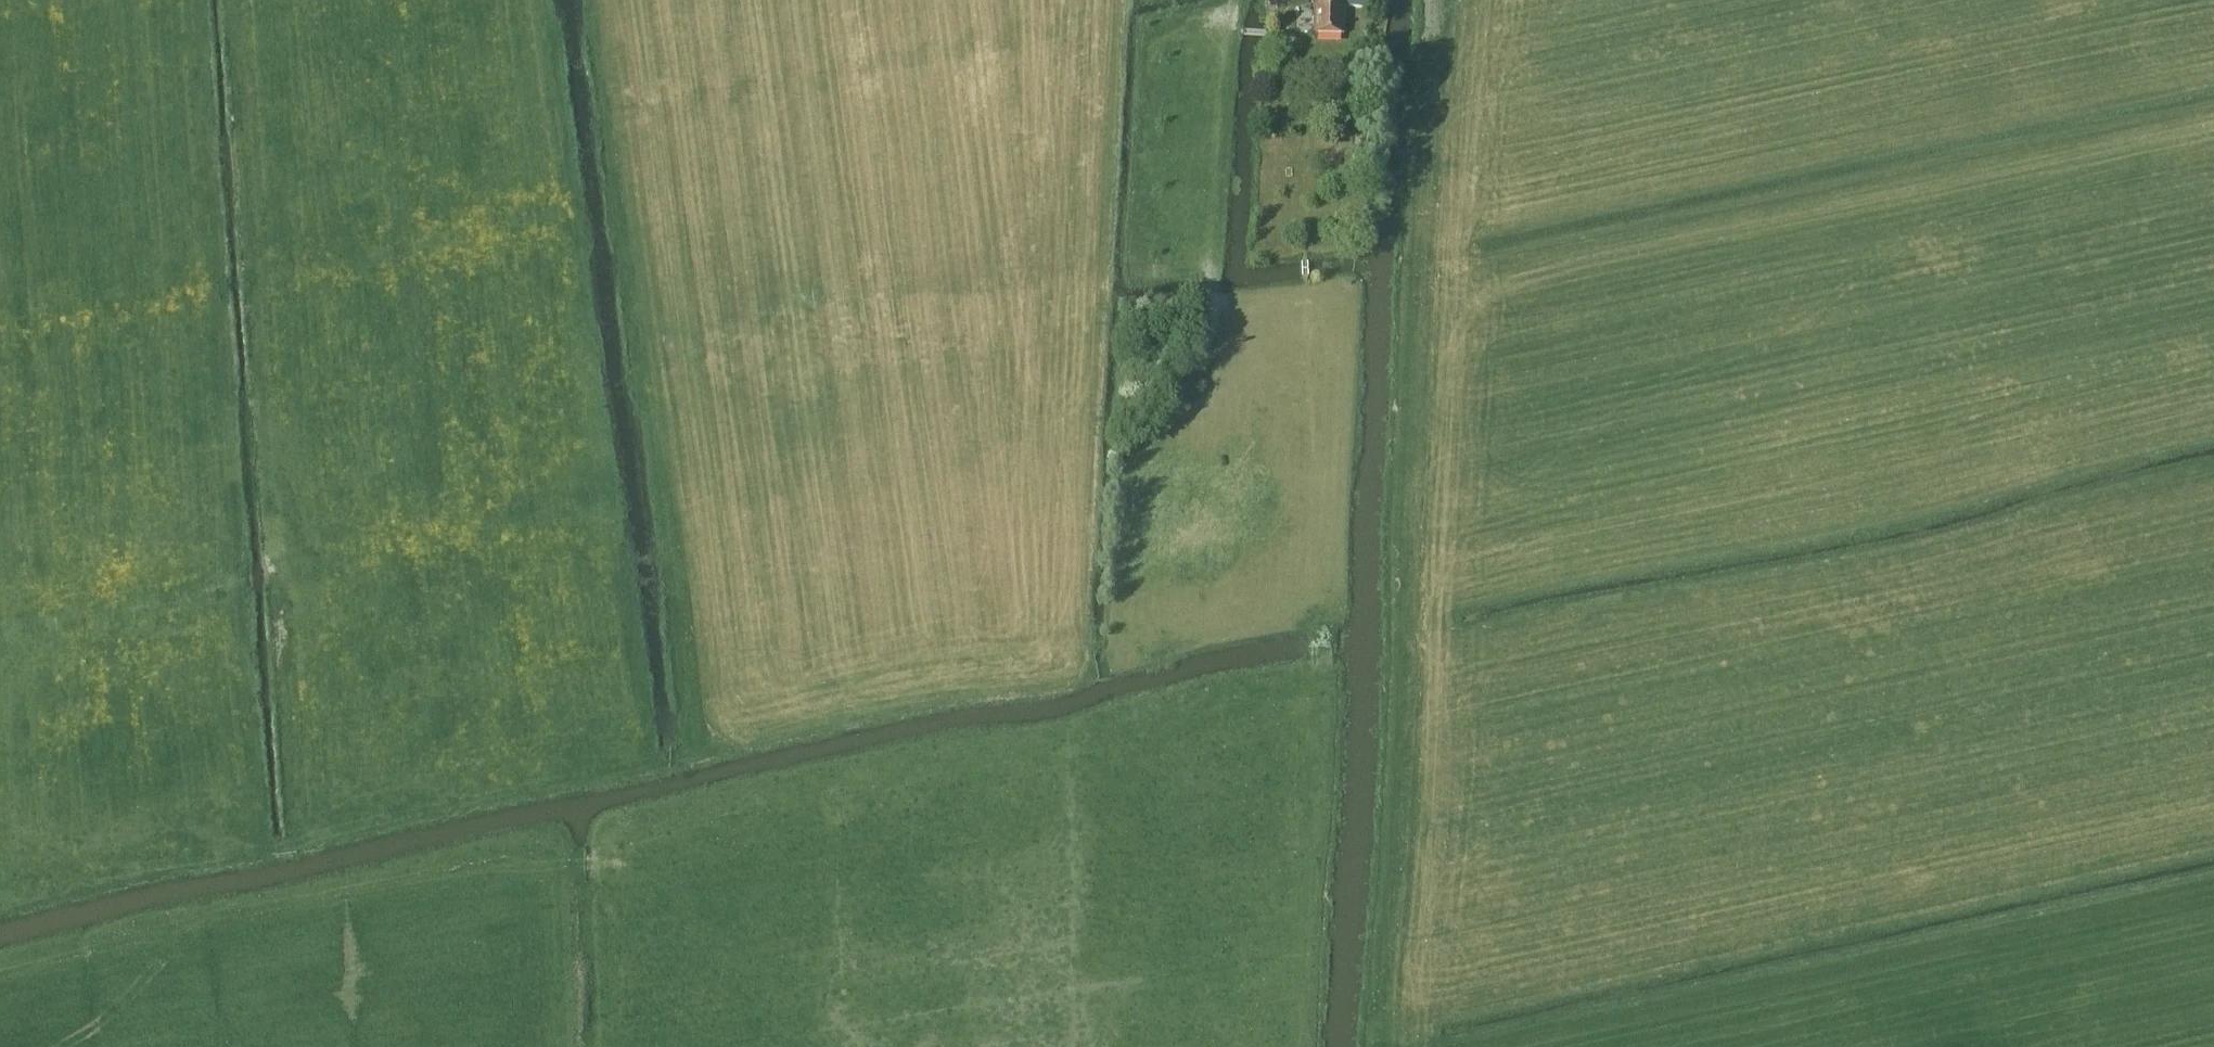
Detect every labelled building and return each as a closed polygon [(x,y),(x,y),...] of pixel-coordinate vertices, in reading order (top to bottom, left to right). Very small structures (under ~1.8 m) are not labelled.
[(1315,13),(1314,31),(1314,34),(1343,34),(1343,8),(1375,8),(1376,0),(1315,0),(1315,13)]
